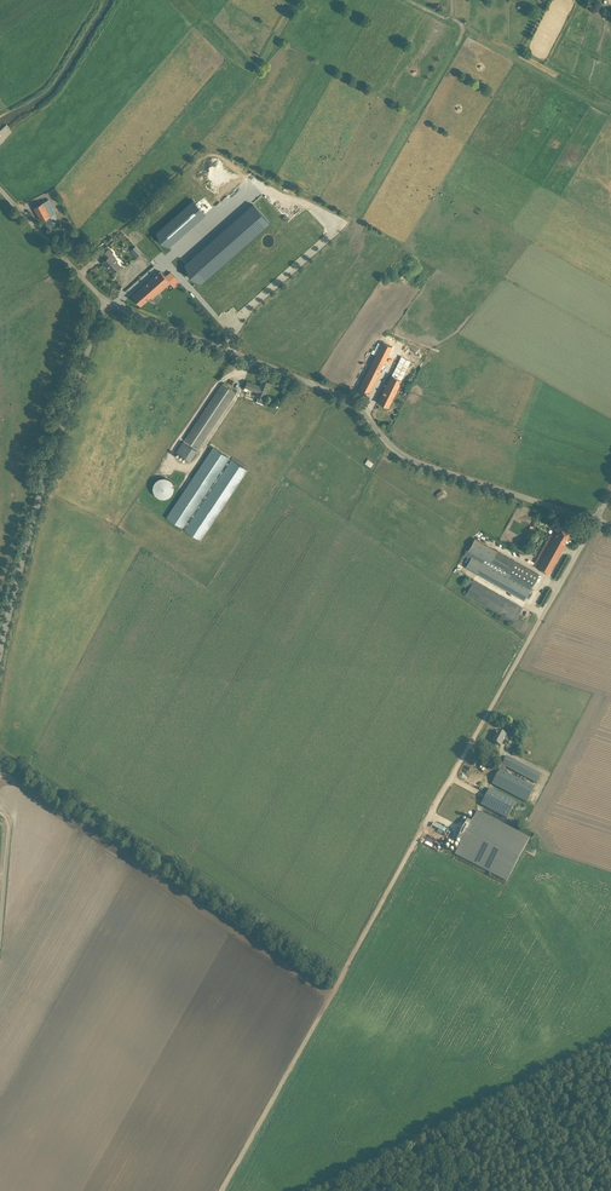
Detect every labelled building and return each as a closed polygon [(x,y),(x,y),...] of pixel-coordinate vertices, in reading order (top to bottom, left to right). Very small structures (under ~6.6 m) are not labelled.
[(257,214),(241,196),(173,256),(189,274),(257,214)] [(42,220),(50,216),(56,213),(48,199),(43,202),(34,206),(42,220)] [(148,246),(184,214),(172,200),(136,233),(148,246)] [(121,266),(114,258),(116,257),(112,253),(113,252),(110,248),(102,254),(106,258),(102,262),(106,266),(107,265),(114,272),(121,266)] [(160,299),(167,307),(187,290),(172,273),(166,277),(161,271),(132,296),(140,305),(150,296),(152,298),(171,282),(175,286),(160,299)] [(383,341),(357,391),(367,396),(392,346),(383,341)] [(378,402),(388,407),(411,361),(401,355),(378,402)] [(263,398),(269,382),(263,379),(260,386),(247,381),(245,386),(258,391),(257,396),(258,396),(256,400),(263,403),(265,398),(263,398)] [(222,383),(185,439),(198,448),(235,392),(222,383)] [(176,451),(178,452),(190,460),(197,450),(183,440),(176,451)] [(168,515),(187,528),(202,537),(248,469),(213,446),(168,515)] [(172,497),(172,478),(155,478),(156,497),(172,497)] [(442,490),(437,493),(436,494),(439,498),(440,497),(444,494),(442,490)] [(551,532),(533,565),(548,573),(570,533),(559,527),(555,535),(551,532)] [(469,550),(527,582),(532,585),(539,574),(475,539),(469,550)] [(465,567),(524,600),(531,588),(472,555),(465,567)] [(466,595),(503,616),(502,618),(509,621),(510,619),(514,622),(522,607),(474,580),(466,595)] [(498,731),(492,742),(500,746),(506,735),(498,731)] [(535,787),(503,771),(506,767),(537,783),(541,775),(506,756),(502,765),(500,769),(492,784),(527,802),(535,787)] [(481,804),(507,818),(516,802),(489,788),(481,804)] [(461,842),(455,854),(507,881),(529,838),(477,811),(474,817),(471,822),(467,820),(457,840),(461,842)]
